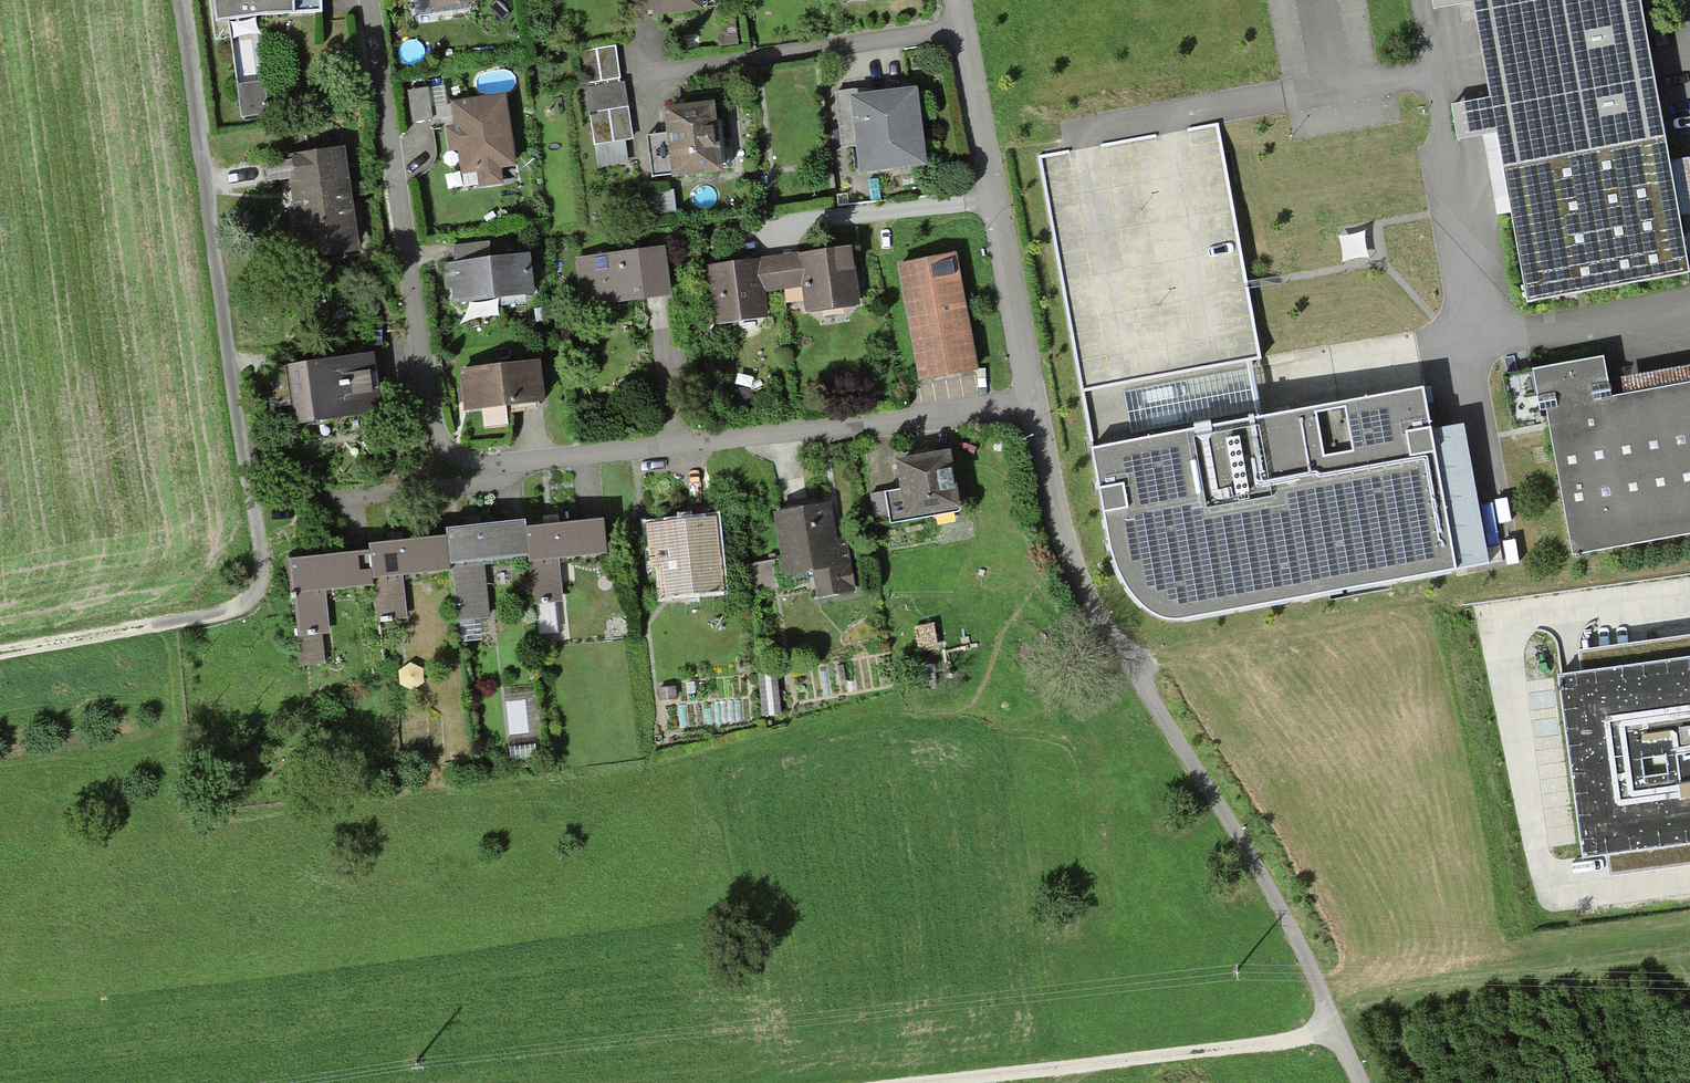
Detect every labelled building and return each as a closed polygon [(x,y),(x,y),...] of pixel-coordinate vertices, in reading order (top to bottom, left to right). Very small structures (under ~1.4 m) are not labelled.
[(212,24),(226,22),(239,118),(266,114),(252,18),(317,16),(316,0),(209,0),(212,24)] [(429,12),(496,2),(496,0),(427,0),(429,12)] [(707,0),(649,0),(651,17),(708,10),(707,0)] [(1473,0),(1433,0),(1436,13),(1453,10),(1474,6),(1473,0)] [(1474,6),(1491,102),(1455,108),(1463,149),(1496,143),(1507,202),(1525,304),(1688,275),(1639,0),(1473,0),(1474,6)] [(591,85),(598,142),(634,138),(624,43),(601,46),(605,83),(591,85)] [(922,168),(915,92),(861,97),(860,91),(835,93),(840,151),(851,150),(853,175),(922,168)] [(512,169),(503,99),(449,106),(452,128),(441,129),(445,154),(455,152),(458,176),(473,174),(475,190),(499,187),(497,171),(512,169)] [(717,179),(711,111),(662,116),(664,136),(644,138),(648,179),(671,177),(672,183),(717,179)] [(1262,422),(1250,363),(1260,361),(1218,124),(1175,131),(1087,147),(1038,155),(1079,393),(1092,453),(1115,571),(1128,596),(1146,611),(1168,620),(1454,573),(1423,394),(1262,422)] [(629,140),(601,143),(604,165),(632,161),(629,140)] [(355,255),(341,151),(281,159),(295,263),(355,255)] [(1689,215),(1689,162),(1675,164),(1684,217),(1689,215)] [(856,247),(775,259),(779,292),(807,290),(811,316),(866,305),(856,247)] [(666,298),(661,251),(573,261),(578,308),(666,298)] [(957,255),(898,266),(919,383),(950,378),(978,373),(957,255)] [(531,300),(527,259),(441,266),(443,293),(448,292),(449,306),(531,300)] [(775,259),(702,268),(709,327),(763,321),(760,294),(779,292),(775,259)] [(376,417),(370,358),(283,367),(289,426),(376,417)] [(1534,371),(1570,561),(1689,538),(1689,385),(1609,400),(1601,359),(1534,371)] [(541,406),(537,365),(459,373),(463,418),(477,416),(479,432),(505,430),(503,410),(541,406)] [(951,456),(895,465),(899,492),(865,497),(870,527),(959,513),(951,456)] [(830,507),(772,514),(781,578),(810,574),(813,597),(854,591),(846,536),(834,538),(830,507)] [(714,520),(643,526),(647,571),(657,570),(659,601),(720,596),(714,520)] [(444,532),(444,539),(448,574),(453,623),(486,620),(481,565),(525,561),(522,531),(521,524),(444,532)] [(601,524),(522,531),(525,561),(529,604),(560,601),(557,562),(604,558),(601,524)] [(367,547),(368,554),(371,587),(374,623),(404,620),(400,579),(448,574),(444,539),(367,547)] [(368,554),(286,562),(293,640),(322,637),(318,593),(371,587),(368,554)] [(1560,686),(1585,861),(1689,847),(1689,667),(1560,686)]
